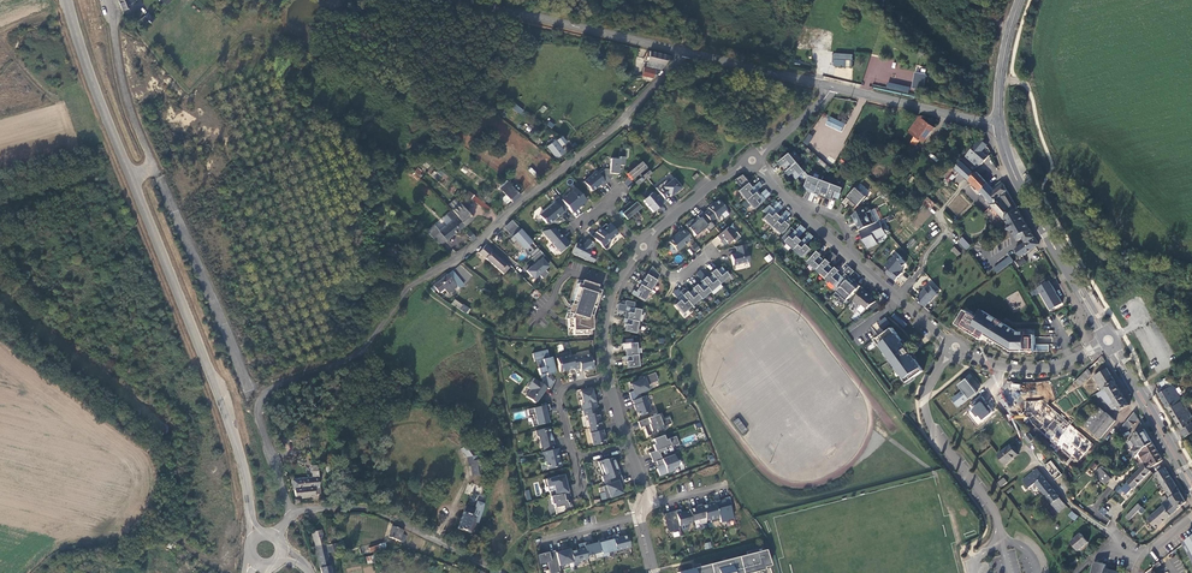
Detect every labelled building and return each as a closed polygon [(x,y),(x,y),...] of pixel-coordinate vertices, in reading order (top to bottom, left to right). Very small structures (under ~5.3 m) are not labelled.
[(121,9),(130,5),(129,2),(134,0),(118,0),(121,9)] [(141,28),(144,24),(148,21),(143,16),(142,14),(134,21),(141,28)] [(846,32),(843,25),(829,30),(832,38),(846,32)] [(652,81),(653,81),(654,80),(658,75),(665,67),(666,63),(668,57),(659,54),(650,52),(648,62),(646,69),(644,69),(642,77),(652,80),(652,81)] [(923,90),(927,69),(921,68),(920,73),(914,72),(911,88),(923,90)] [(908,94),(909,87),(887,82),(886,88),(908,94)] [(512,108),(521,114),(524,110),(515,104),(512,108)] [(911,134),(922,119),(923,118),(919,117),(909,131),(911,134)] [(828,126),(843,132),(846,125),(832,118),(828,126)] [(936,129),(922,119),(911,134),(915,137),(910,144),(916,148),(921,142),(924,145),(936,129)] [(808,133),(803,143),(808,145),(813,135),(808,133)] [(557,140),(562,147),(568,142),(563,136),(557,140)] [(548,146),(556,158),(565,152),(560,145),(559,146),(555,141),(548,146)] [(969,153),(965,158),(976,167),(978,168),(982,165),(985,162),(988,159),(981,153),(987,146),(980,141),(969,153)] [(986,148),(981,153),(988,159),(993,157),(988,150),(986,148)] [(791,155),(782,162),(785,166),(790,171),(798,164),(791,155)] [(965,179),(972,172),(976,167),(965,158),(958,166),(955,169),(965,179)] [(624,159),(619,159),(619,161),(610,160),(610,171),(605,170),(602,173),(602,172),(598,176),(607,185),(610,182),(609,181),(613,178),(613,175),(618,176),(619,170),(623,171),(623,167),(624,159)] [(646,169),(641,163),(626,175),(632,182),(637,177),(641,174),(643,176),(641,178),(639,180),(634,184),(636,187),(651,175),(648,172),(645,175),(642,173),(646,169)] [(806,173),(798,164),(790,171),(793,175),(797,180),(806,173)] [(946,175),(947,178),(953,171),(947,165),(941,170),(942,171),(938,176),(942,180),(946,175)] [(968,181),(975,175),(973,173),(972,172),(965,179),(967,180),(968,181)] [(602,189),(606,185),(598,176),(596,173),(584,183),(591,192),(593,192),(600,187),(602,189)] [(977,173),(975,175),(968,181),(979,191),(977,193),(979,195),(978,196),(982,200),(984,198),(991,205),(990,206),(991,207),(999,199),(1013,214),(1018,209),(1004,186),(996,193),(992,189),(990,187),(992,186),(990,183),(988,184),(977,173)] [(810,177),(806,187),(814,190),(817,192),(821,181),(810,177)] [(655,189),(660,195),(664,200),(669,196),(670,198),(675,194),(677,192),(678,193),(682,189),(678,184),(677,185),(673,180),(668,184),(665,181),(655,189)] [(833,186),(821,181),(817,192),(823,194),(829,196),(833,186)] [(1002,181),(992,189),(996,193),(1004,186),(1002,181)] [(521,196),(509,183),(505,187),(501,191),(506,196),(503,199),(503,201),(506,205),(508,205),(511,201),(513,203),(521,196)] [(737,192),(745,201),(754,194),(762,187),(758,183),(750,190),(746,185),(737,192)] [(844,190),(833,186),(829,196),(834,198),(840,201),(844,190)] [(865,202),(868,198),(862,192),(857,188),(842,205),(846,208),(849,205),(853,209),(855,209),(858,206),(858,207),(863,201),(865,202)] [(561,201),(572,214),(586,203),(575,190),(561,201)] [(761,199),(764,201),(770,196),(765,191),(757,198),(759,201),(761,199)] [(469,192),(466,195),(470,198),(487,212),(490,209),(473,195),(469,192)] [(653,214),(666,203),(664,200),(660,195),(655,199),(652,194),(643,202),(653,214)] [(757,198),(754,194),(745,201),(753,211),(761,203),(759,201),(757,198)] [(922,202),(930,209),(935,204),(927,197),(922,202)] [(1005,221),(1013,214),(999,199),(991,207),(1003,221),(1004,222),(1005,221)] [(720,217),(721,215),(726,211),(722,206),(723,205),(720,202),(718,202),(712,207),(712,206),(708,209),(709,210),(703,215),(710,223),(716,219),(717,220),(720,217)] [(635,222),(641,217),(637,212),(632,207),(629,203),(623,208),(626,212),(631,217),(635,222)] [(637,212),(641,209),(636,203),(632,207),(637,212)] [(560,216),(563,213),(555,204),(540,217),(546,225),(549,225),(553,222),(554,223),(561,217),(560,216)] [(776,204),(771,209),(774,212),(772,214),(774,217),(782,209),(776,204)] [(457,210),(455,211),(458,215),(459,215),(458,216),(466,225),(474,218),(463,205),(457,210)] [(877,223),(872,212),(866,214),(863,209),(853,216),(860,231),(877,223)] [(1025,242),(1025,243),(1026,244),(1035,239),(1034,236),(1030,229),(1029,230),(1018,209),(1013,214),(1005,221),(1009,227),(1007,228),(1007,230),(1009,232),(1011,232),(1012,232),(1018,241),(1023,239),(1025,242)] [(453,220),(440,231),(447,239),(448,240),(466,225),(458,216),(457,215),(452,210),(448,214),(453,220)] [(631,217),(626,212),(621,215),(626,221),(631,217)] [(761,220),(770,228),(778,220),(774,217),(772,214),(769,212),(761,220)] [(785,212),(778,220),(770,228),(779,236),(787,228),(782,223),(789,215),(785,212)] [(709,233),(715,228),(710,223),(703,215),(702,213),(697,217),(700,220),(695,223),(693,221),(686,226),(695,237),(705,229),(709,233)] [(515,233),(519,229),(512,222),(508,226),(515,233)] [(886,234),(890,232),(886,224),(882,226),(880,222),(877,223),(860,231),(865,242),(866,241),(867,244),(866,244),(868,249),(878,245),(876,240),(887,235),(886,234)] [(611,241),(618,235),(610,225),(607,227),(606,225),(596,234),(597,235),(593,238),(606,251),(610,248),(609,247),(609,246),(611,242),(611,241)] [(511,237),(515,233),(508,226),(504,229),(511,237)] [(801,226),(796,232),(799,235),(797,237),(799,239),(807,231),(801,226)] [(740,238),(736,233),(734,235),(728,228),(720,235),(717,237),(721,242),(723,240),(728,245),(733,240),(735,243),(740,238)] [(524,251),(532,243),(521,230),(512,238),(524,251)] [(554,230),(541,233),(560,254),(570,245),(566,240),(565,241),(554,230)] [(441,244),(444,242),(447,239),(440,231),(434,236),(441,244)] [(691,240),(684,231),(680,234),(679,233),(674,237),(675,238),(668,244),(672,248),(677,252),(691,240)] [(787,243),(795,251),(803,242),(799,239),(797,237),(794,234),(787,243)] [(810,235),(803,242),(795,251),(804,259),(812,250),(807,246),(814,238),(810,235)] [(967,252),(971,248),(963,239),(959,244),(967,252)] [(1021,259),(1039,247),(1039,246),(1035,239),(1026,244),(1025,243),(1015,250),(1021,259)] [(589,255),(589,251),(594,246),(589,241),(582,247),(576,244),(571,254),(577,257),(586,262),(587,261),(593,264),(596,259),(589,255)] [(689,246),(696,253),(701,248),(694,241),(689,246)] [(480,254),(504,276),(511,267),(488,246),(480,254)] [(749,263),(745,246),(736,248),(737,255),(731,256),(733,267),(749,263)] [(957,257),(961,253),(954,246),(950,250),(957,257)] [(829,250),(824,257),(830,263),(836,256),(829,250)] [(545,257),(540,252),(532,260),(536,265),(532,268),(527,272),(532,278),(537,273),(539,276),(543,280),(549,275),(545,271),(548,268),(542,260),(545,257)] [(769,254),(764,258),(768,263),(773,259),(769,254)] [(903,258),(898,254),(893,260),(892,259),(885,266),(890,270),(887,274),(896,282),(903,274),(900,271),(907,264),(903,260),(903,258)] [(820,258),(816,255),(809,263),(818,271),(825,263),(820,258)] [(994,269),(998,275),(1014,262),(1011,257),(994,269)] [(1016,263),(1019,267),(1026,263),(1024,259),(1016,263)] [(829,266),(825,263),(818,271),(827,279),(834,271),(829,266)] [(849,266),(843,273),(848,277),(854,271),(849,266)] [(508,279),(515,271),(511,267),(504,276),(508,279)] [(700,269),(696,274),(701,280),(706,276),(700,269)] [(715,274),(712,276),(719,285),(729,277),(721,269),(716,273),(715,274)] [(838,274),(834,271),(827,279),(839,290),(846,282),(838,274)] [(461,292),(466,288),(454,272),(449,276),(457,287),(458,288),(461,292)] [(449,276),(434,287),(438,292),(444,288),(449,295),(457,287),(449,276)] [(642,283),(640,286),(650,292),(656,282),(646,276),(642,283)] [(706,282),(703,284),(710,293),(719,285),(712,276),(707,281),(706,282)] [(854,283),(849,279),(846,282),(839,290),(837,292),(842,296),(840,299),(845,303),(861,287),(856,283),(854,286),(852,284),(854,283)] [(601,288),(578,280),(570,306),(574,307),(572,313),(568,311),(565,320),(568,320),(568,336),(588,336),(588,331),(592,331),(591,319),(591,317),(592,318),(594,314),(593,313),(601,288)] [(936,293),(940,290),(931,280),(928,283),(936,293)] [(1062,305),(1050,283),(1038,289),(1051,311),(1062,305)] [(697,290),(694,292),(700,299),(700,300),(701,300),(710,293),(703,284),(698,288),(697,290)] [(636,293),(634,297),(644,302),(650,292),(640,286),(636,293)] [(921,294),(916,300),(925,308),(929,302),(930,302),(937,295),(929,286),(926,290),(925,289),(921,293),(921,294)] [(864,289),(854,301),(859,306),(862,305),(863,305),(867,309),(877,301),(871,296),(871,295),(864,289)] [(531,296),(536,300),(541,296),(536,291),(531,296)] [(687,296),(684,299),(691,307),(700,300),(700,299),(694,292),(693,291),(688,295),(687,296)] [(682,315),(691,307),(684,299),(682,296),(678,300),(680,302),(675,307),(682,315)] [(466,314),(470,309),(463,305),(456,300),(452,305),(460,310),(466,314)] [(629,312),(627,320),(638,323),(640,311),(629,309),(629,312)] [(1034,346),(1035,336),(1026,336),(1026,333),(1017,333),(983,312),(978,320),(964,311),(955,325),(982,341),(985,336),(990,339),(991,337),(996,340),(994,342),(1012,353),(1034,353),(1034,352),(1034,346)] [(907,325),(895,314),(891,318),(904,329),(907,325)] [(886,319),(878,325),(882,330),(890,324),(886,319)] [(635,335),(638,323),(627,320),(626,324),(624,332),(635,335)] [(876,340),(907,384),(923,372),(892,329),(876,340)] [(625,349),(626,357),(637,356),(636,344),(624,345),(625,349)] [(556,375),(551,358),(549,359),(547,351),(532,355),(535,363),(537,362),(542,361),(544,368),(539,369),(538,370),(540,376),(541,379),(544,381),(541,385),(547,389),(549,390),(554,384),(547,379),(547,377),(556,375)] [(594,369),(592,362),(591,362),(590,355),(577,358),(577,356),(572,358),(575,371),(580,370),(580,371),(583,371),(583,372),(594,369)] [(572,358),(571,356),(557,359),(560,373),(569,371),(570,375),(575,374),(575,371),(572,358)] [(637,356),(626,357),(626,361),(627,369),(639,368),(637,356)] [(1092,376),(1089,370),(1076,381),(1080,386),(1092,376)] [(1094,378),(1102,391),(1102,392),(1106,389),(1105,387),(1115,382),(1107,370),(1094,378)] [(643,389),(647,387),(647,386),(658,382),(655,374),(643,378),(644,380),(631,385),(633,392),(629,394),(632,402),(633,401),(641,398),(639,394),(644,392),(643,389)] [(541,385),(533,379),(527,388),(531,390),(526,397),(535,403),(536,404),(547,389),(541,385)] [(963,392),(971,386),(966,380),(958,386),(963,392)] [(1026,384),(1027,391),(1035,389),(1034,382),(1026,384)] [(1129,406),(1115,382),(1105,387),(1106,389),(1102,392),(1101,392),(1097,395),(1099,398),(1100,397),(1105,403),(1109,406),(1112,410),(1118,407),(1120,411),(1129,406)] [(963,392),(954,399),(960,406),(977,393),(971,386),(963,392)] [(1158,394),(1167,409),(1176,403),(1177,404),(1182,401),(1174,387),(1173,386),(1168,389),(1166,386),(1157,390),(1159,393),(1158,394)] [(597,408),(595,398),(593,398),(593,396),(594,396),(593,390),(580,393),(582,400),(580,401),(583,411),(596,408),(597,408)] [(651,407),(648,400),(647,401),(645,397),(641,398),(633,401),(635,406),(634,406),(636,411),(637,411),(639,417),(651,413),(649,407),(651,407)] [(967,413),(977,425),(992,412),(978,397),(969,405),(972,409),(967,413)] [(1078,463),(1092,444),(1042,400),(1037,401),(1025,401),(1026,414),(1033,424),(1078,463)] [(1191,434),(1191,425),(1190,422),(1191,421),(1191,418),(1182,401),(1177,404),(1176,403),(1167,409),(1185,438),(1191,434)] [(545,412),(550,411),(548,405),(527,410),(528,417),(532,416),(534,421),(531,421),(533,427),(550,423),(548,416),(546,416),(545,412)] [(602,426),(599,413),(597,413),(596,408),(583,411),(584,416),(587,416),(590,429),(599,427),(602,426)] [(1107,413),(1105,413),(1102,412),(1100,410),(1085,427),(1091,432),(1107,413)] [(1107,413),(1091,432),(1100,440),(1115,421),(1107,413)] [(1138,419),(1134,413),(1124,427),(1128,431),(1132,426),(1133,427),(1135,424),(1135,423),(1138,419)] [(658,415),(638,423),(640,429),(646,426),(647,429),(645,430),(647,437),(653,435),(651,432),(656,430),(658,433),(664,431),(663,428),(672,424),(669,418),(660,422),(658,415)] [(737,419),(733,422),(742,434),(745,431),(737,419)] [(605,444),(602,431),(600,431),(599,427),(590,429),(589,429),(593,447),(605,444)] [(554,445),(552,436),(551,436),(549,428),(544,430),(536,431),(537,437),(539,438),(541,449),(543,448),(544,453),(553,451),(552,446),(554,445)] [(1131,440),(1135,447),(1137,449),(1139,452),(1143,448),(1152,443),(1144,430),(1135,435),(1131,440)] [(1029,443),(1034,440),(1030,434),(1025,438),(1029,443)] [(678,445),(676,437),(665,441),(663,436),(654,440),(655,445),(654,445),(656,451),(654,452),(649,454),(652,463),(656,462),(658,461),(662,460),(659,454),(666,451),(665,448),(670,446),(671,448),(678,445)] [(1162,461),(1152,443),(1143,448),(1139,452),(1138,454),(1139,456),(1148,469),(1154,466),(1157,464),(1162,461)] [(1018,455),(1011,445),(998,455),(1005,464),(1018,455)] [(544,453),(542,453),(544,458),(545,462),(547,464),(549,470),(562,467),(560,460),(558,459),(557,455),(559,454),(558,449),(553,451),(544,453)] [(1130,453),(1135,460),(1139,456),(1138,454),(1139,452),(1137,449),(1130,453)] [(470,464),(472,476),(480,475),(477,455),(466,457),(467,465),(470,464)] [(678,467),(674,455),(662,460),(658,461),(656,462),(658,467),(660,466),(661,468),(656,470),(659,477),(674,471),(673,469),(678,467)] [(620,476),(618,471),(619,471),(616,463),(615,463),(613,459),(608,460),(606,460),(597,463),(602,477),(601,477),(603,483),(608,480),(620,476)] [(1043,466),(1055,480),(1062,474),(1050,460),(1043,466)] [(1114,476),(1104,464),(1102,466),(1104,467),(1101,470),(1099,469),(1096,471),(1106,482),(1114,476)] [(1134,488),(1151,472),(1148,469),(1144,466),(1125,484),(1123,486),(1128,492),(1133,487),(1134,488)] [(1172,480),(1165,468),(1155,474),(1162,487),(1172,480)] [(1036,484),(1043,493),(1049,488),(1048,487),(1050,485),(1037,469),(1022,480),(1029,489),(1036,484)] [(294,487),(294,489),(319,488),(319,474),(318,472),(312,472),(312,477),(293,478),(293,480),(292,481),(292,487),(294,487)] [(570,493),(567,483),(566,483),(564,476),(543,481),(545,488),(554,486),(555,491),(549,492),(551,497),(554,496),(570,493)] [(624,484),(621,476),(620,476),(608,480),(610,485),(602,488),(606,500),(623,493),(621,488),(620,488),(619,486),(624,484)] [(997,484),(1001,489),(1007,484),(1003,480),(997,484)] [(1180,493),(1172,480),(1162,487),(1169,497),(1169,498),(1170,499),(1180,493)] [(1068,509),(1050,485),(1048,487),(1049,488),(1043,493),(1060,515),(1068,509)] [(320,495),(319,488),(294,489),(294,496),(320,495)] [(571,500),(570,493),(554,496),(554,499),(551,499),(552,505),(554,505),(557,515),(565,512),(564,511),(573,508),(571,503),(567,504),(567,501),(571,500)] [(1185,502),(1180,493),(1170,499),(1171,501),(1175,499),(1180,507),(1185,502)] [(720,501),(715,503),(719,521),(720,522),(726,520),(726,522),(733,520),(730,510),(732,510),(729,498),(723,500),(724,504),(721,504),(720,501)] [(1148,518),(1156,528),(1170,516),(1165,509),(1172,503),(1171,501),(1170,499),(1169,498),(1162,503),(1163,505),(1148,518)] [(1170,516),(1180,507),(1175,499),(1171,501),(1172,503),(1165,509),(1170,516)] [(714,502),(709,503),(709,505),(702,507),(706,522),(710,521),(711,524),(719,521),(715,503),(714,502)] [(1126,517),(1130,521),(1142,508),(1139,504),(1126,517)] [(697,508),(689,511),(689,512),(692,522),(699,520),(700,526),(706,524),(706,522),(702,507),(701,505),(697,507),(697,508)] [(466,507),(459,530),(472,535),(476,524),(479,525),(480,520),(473,517),(475,510),(466,507)] [(1101,507),(1098,513),(1105,516),(1108,510),(1101,507)] [(680,511),(675,512),(679,527),(692,524),(692,522),(689,512),(680,514),(680,511)] [(1074,521),(1078,516),(1071,511),(1067,515),(1074,521)] [(663,515),(668,534),(680,531),(679,527),(675,512),(663,515)] [(404,531),(394,527),(390,537),(405,543),(408,537),(403,535),(404,531)] [(323,530),(313,532),(316,546),(326,544),(323,530)] [(617,535),(612,536),(616,551),(616,552),(630,548),(627,536),(618,539),(617,535)] [(612,536),(606,538),(607,541),(605,542),(604,540),(598,542),(598,543),(602,558),(609,556),(608,553),(616,551),(612,536)] [(1080,536),(1070,544),(1077,552),(1087,544),(1080,536)] [(1182,545),(1191,562),(1191,537),(1182,545)] [(589,542),(583,544),(586,555),(586,556),(594,555),(595,560),(602,559),(602,558),(598,543),(589,545),(589,542)] [(326,544),(316,546),(322,572),(332,572),(326,544)] [(378,544),(370,549),(373,554),(381,549),(378,544)] [(586,555),(583,544),(578,545),(579,550),(570,552),(573,563),(574,566),(581,564),(580,561),(585,560),(584,556),(586,555)] [(570,552),(569,547),(562,549),(562,552),(555,553),(558,567),(573,563),(570,552)] [(537,556),(538,565),(548,563),(550,572),(559,572),(560,572),(558,567),(555,553),(554,551),(537,556)] [(751,554),(750,552),(746,553),(747,556),(700,567),(699,565),(695,566),(696,569),(679,572),(754,572),(763,570),(761,561),(767,560),(765,551),(751,554)] [(1076,558),(1075,559),(1070,563),(1073,567),(1079,562),(1076,558)] [(769,567),(767,560),(761,561),(763,568),(769,567)] [(1119,572),(1105,568),(1106,564),(1096,561),(1094,562),(1092,572),(1119,572)]
